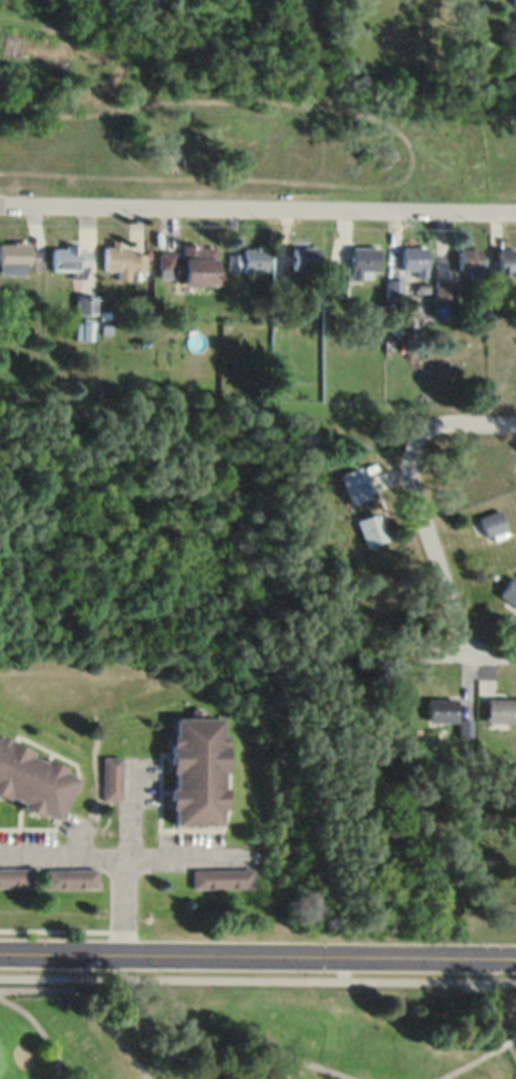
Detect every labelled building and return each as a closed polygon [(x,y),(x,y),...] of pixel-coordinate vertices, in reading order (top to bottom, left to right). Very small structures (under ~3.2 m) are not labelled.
[(37,275),(37,250),(29,250),(29,242),(0,242),(0,275),(37,275)] [(217,281),(217,245),(179,244),(179,252),(156,251),(156,281),(217,281)] [(48,272),(89,272),(89,245),(48,245),(48,272)] [(102,245),(102,270),(116,270),(116,277),(128,277),(128,270),(143,270),(143,252),(126,252),(126,245),(102,245)] [(360,269),(378,269),(378,246),(347,245),(346,266),(332,265),(332,284),(344,284),(344,277),(360,277),(360,269)] [(232,272),(267,272),(267,246),(232,246),(232,272)] [(290,268),(319,268),(319,246),(290,246),(290,268)] [(399,246),(399,269),(413,269),(413,276),(426,276),(426,246),(399,246)] [(479,248),(458,248),(458,273),(479,273),(479,248)] [(496,273),(515,273),(515,249),(496,249),(496,273)] [(453,279),(433,279),(433,298),(453,298),(453,279)] [(398,280),(385,280),(385,294),(398,294),(398,280)] [(94,295),(73,295),(73,313),(94,313),(94,295)] [(91,339),(91,319),(73,319),(73,339),(91,339)] [(368,498),(360,467),(339,472),(346,503),(368,498)] [(484,540),(506,531),(496,508),(474,518),(484,540)] [(386,539),(376,511),(354,519),(364,547),(386,539)] [(515,607),(515,579),(509,574),(495,592),(515,607)] [(468,719),(456,719),(456,698),(424,698),(425,722),(456,721),(456,736),(468,736),(468,719)] [(515,723),(515,698),(485,698),(485,723),(515,723)] [(172,826),(224,827),(225,719),(172,718),(172,826)] [(58,820),(79,773),(0,739),(0,795),(58,820)] [(31,868),(0,868),(0,888),(31,888),(31,868)] [(44,868),(44,888),(96,888),(96,868),(44,868)] [(251,868),(189,868),(189,888),(251,888),(251,868)]
